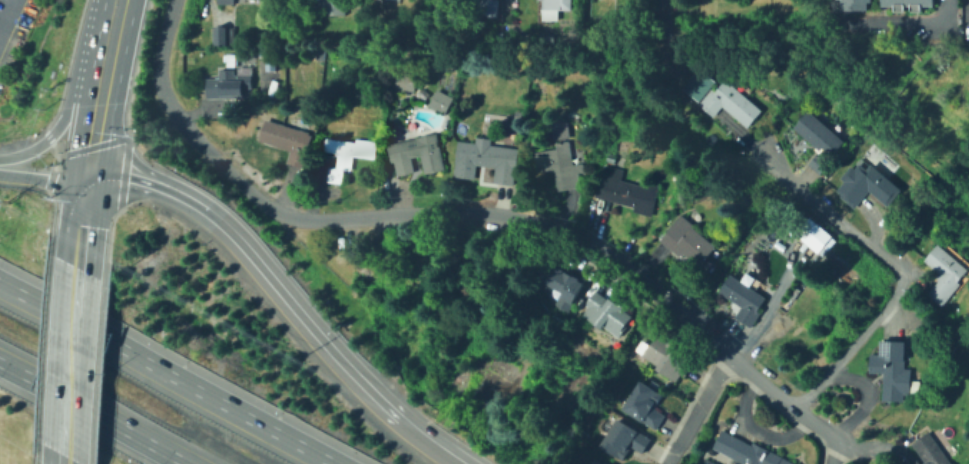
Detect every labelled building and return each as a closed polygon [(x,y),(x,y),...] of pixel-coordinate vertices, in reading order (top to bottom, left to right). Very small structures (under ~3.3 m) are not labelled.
[(319,4),(319,0),(347,0),(347,15),(321,15),(322,4),(319,4)] [(477,16),(480,0),(492,0),(498,1),(495,19),(477,16)] [(543,9),(543,0),(572,0),(572,10),(543,9)] [(844,10),(844,0),(873,0),(873,2),(869,2),(869,11),(844,10)] [(883,6),(883,0),(935,0),(935,7),(924,6),(924,12),(912,12),(912,10),(907,10),(907,13),(895,12),(896,6),(883,6)] [(215,44),(214,27),(235,26),(236,44),(215,44)] [(411,65),(411,73),(414,73),(413,91),(394,90),(395,71),(400,71),(401,64),(411,65)] [(760,109),(746,126),(721,105),(712,116),(696,103),(699,100),(681,85),(698,65),(715,79),(709,86),(713,90),(723,78),(760,109)] [(208,99),(207,79),(220,78),(220,70),(236,69),(236,75),(253,74),(254,88),(245,88),(246,97),(208,99)] [(428,93),(423,98),(416,92),(421,86),(428,93)] [(452,96),(443,112),(427,103),(436,87),(452,96)] [(792,126),(806,108),(843,139),(828,157),(792,126)] [(524,111),(523,122),(515,121),(516,110),(524,111)] [(303,167),(288,161),(292,151),(259,140),(267,119),(314,136),(303,167)] [(569,138),(556,140),(553,122),(567,120),(569,138)] [(435,131),(443,167),(423,172),(419,154),(409,156),(412,170),(395,174),(392,160),(389,160),(385,143),(435,131)] [(493,138),(492,144),(520,148),(515,185),(494,182),(496,167),(477,164),(475,179),(454,176),(456,162),(459,140),(477,143),(478,136),(493,138)] [(322,137),(357,142),(357,138),(378,141),(375,159),(353,156),(351,170),(344,169),(343,184),(327,182),(329,167),(337,168),(339,155),(320,152),(322,137)] [(572,140),(576,164),(583,163),(585,172),(579,173),(582,187),(559,191),(555,169),(537,172),(534,152),(557,148),(557,143),(572,140)] [(623,149),(622,155),(610,152),(612,145),(623,149)] [(818,172),(807,163),(817,151),(828,160),(818,172)] [(617,156),(615,163),(607,161),(608,153),(617,156)] [(873,164),(903,189),(889,206),(870,190),(855,208),(840,196),(849,186),(844,182),(853,170),(859,175),(861,173),(863,175),(873,164)] [(622,180),(645,186),(646,182),(660,186),(652,216),(633,211),(635,207),(596,197),(604,165),(625,170),(622,180)] [(717,246),(701,265),(686,253),(682,258),(660,240),(681,215),(697,228),(696,229),(717,246)] [(818,254),(833,237),(812,219),(798,236),(818,254)] [(941,309),(927,297),(941,281),(937,278),(940,274),(926,261),(940,244),(968,269),(959,281),(963,284),(941,309)] [(557,264),(576,275),(577,273),(587,279),(585,283),(586,284),(578,300),(576,299),(569,312),(556,304),(564,291),(547,282),(557,264)] [(761,313),(751,328),(735,317),(742,307),(719,292),(731,274),(767,298),(758,311),(761,313)] [(387,289),(386,297),(372,295),(373,287),(387,289)] [(597,289),(612,299),(613,297),(627,307),(626,309),(635,316),(631,321),(632,322),(621,337),(605,326),(604,327),(585,314),(590,306),(586,304),(597,289)] [(660,335),(669,341),(671,339),(677,343),(676,344),(680,347),(682,344),(686,347),(685,349),(686,350),(684,354),(696,361),(687,377),(682,374),(678,381),(658,369),(659,366),(643,356),(651,344),(654,346),(660,335)] [(906,340),(905,361),(905,368),(912,368),(911,395),(905,395),(904,401),(883,401),(884,373),(869,373),(870,353),(882,353),(882,340),(906,340)] [(492,352),(497,356),(497,355),(502,358),(505,354),(524,365),(520,370),(545,386),(553,374),(551,373),(556,364),(560,367),(565,359),(573,364),(572,361),(582,360),(582,357),(596,355),(598,373),(578,376),(561,400),(565,412),(552,416),(550,408),(530,396),(526,401),(517,395),(520,390),(488,369),(476,373),(461,395),(446,386),(462,359),(474,367),(476,364),(474,358),(485,354),(487,359),(492,352)] [(666,416),(657,430),(625,409),(642,381),(664,395),(656,409),(666,416)] [(653,439),(644,453),(634,447),(625,460),(603,446),(620,418),(641,431),(640,432),(653,439)] [(792,462),(795,463),(742,463),(713,448),(723,430),(751,445),(753,441),(792,462)] [(929,431),(953,463),(914,463),(923,458),(912,443),(929,431)]
